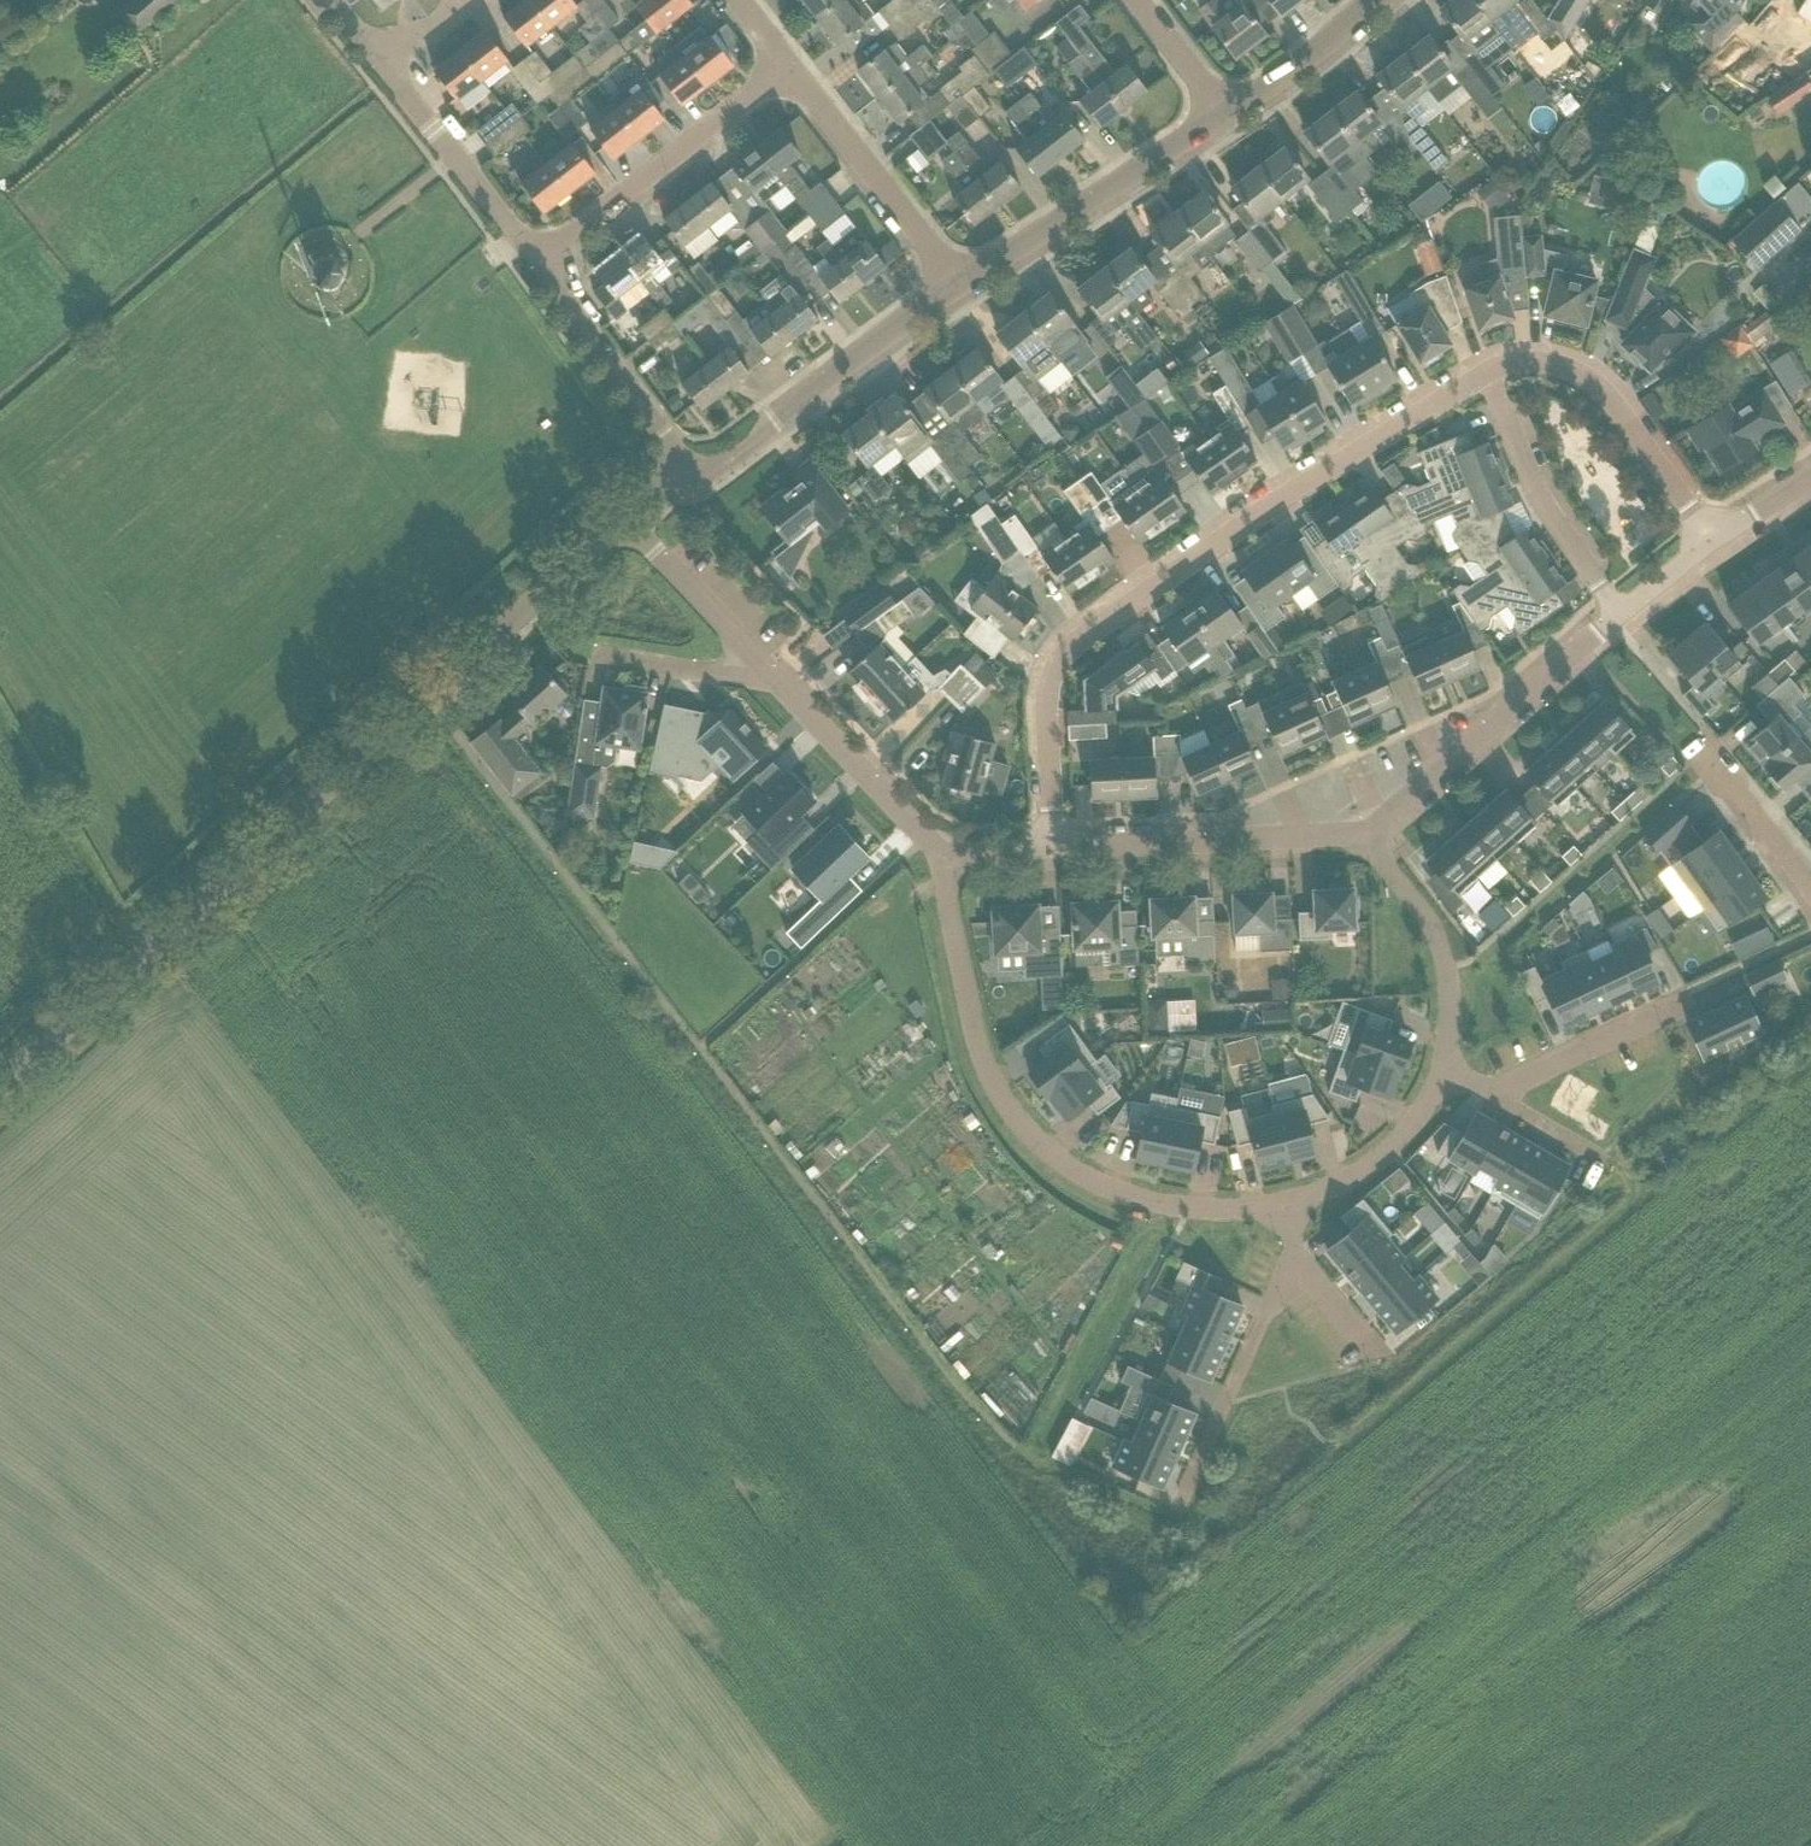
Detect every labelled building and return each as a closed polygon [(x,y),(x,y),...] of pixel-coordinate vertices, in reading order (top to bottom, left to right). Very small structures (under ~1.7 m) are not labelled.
[(376,8),(379,5),(382,9),(394,0),(369,0),(376,8)] [(550,24),(531,0),(526,0),(503,17),(524,44),(550,24)] [(590,41),(608,27),(587,0),(581,0),(576,4),(572,0),(531,0),(550,24),(573,6),(586,23),(579,29),(589,42),(590,41)] [(608,27),(609,28),(619,21),(603,0),(587,0),(608,27)] [(645,19),(668,0),(644,0),(636,7),(645,19)] [(645,19),(655,32),(692,4),(689,0),(668,0),(645,19)] [(816,17),(838,0),(803,0),(816,17)] [(816,17),(837,44),(873,16),(861,0),(862,0),(838,0),(816,17)] [(888,25),(920,0),(891,0),(877,11),(888,25)] [(941,14),(942,13),(932,2),(931,0),(920,0),(888,25),(898,38),(921,20),(926,26),(941,14)] [(951,26),(963,17),(949,0),(934,0),(932,2),(942,13),(941,14),(950,27),(951,26)] [(1027,10),(1040,0),(1019,0),(1027,10)] [(1200,10),(1235,57),(1264,35),(1242,5),(1241,5),(1226,16),(1214,0),(1213,0),(1200,10)] [(1280,16),(1282,15),(1281,14),(1300,0),(1268,0),(1280,16)] [(1473,51),(1475,49),(1488,66),(1512,47),(1498,30),(1497,30),(1474,0),(1449,0),(1450,1),(1440,9),(1473,51)] [(1497,30),(1498,30),(1513,18),(1505,7),(1514,0),(1474,0),(1497,30)] [(1547,18),(1546,18),(1532,0),(1523,0),(1515,6),(1547,48),(1561,37),(1554,26),(1547,18)] [(1547,18),(1554,26),(1561,37),(1564,42),(1590,0),(1589,0),(1558,0),(1547,18)] [(1660,15),(1668,0),(1649,0),(1645,6),(1660,15)] [(1687,25),(1711,51),(1743,20),(1740,17),(1741,15),(1742,12),(1742,9),(1738,4),(1740,0),(1692,0),(1689,4),(1698,15),(1687,25)] [(1773,40),(1792,10),(1776,0),(1775,0),(1757,30),(1773,40)] [(1810,23),(1810,0),(1804,0),(1795,14),(1810,23)] [(1067,37),(1080,54),(1122,108),(1143,92),(1144,93),(1147,91),(1126,64),(1114,74),(1097,53),(1099,52),(1092,44),(1078,26),(1089,18),(1079,4),(1055,23),(1066,36),(1067,37)] [(970,49),(975,55),(988,73),(992,70),(1010,57),(1012,55),(994,31),(989,35),(971,11),(963,17),(951,26),(957,34),(962,31),(974,46),(970,49)] [(14,12),(10,28),(27,32),(31,17),(14,12)] [(699,26),(675,44),(707,85),(733,65),(711,36),(709,38),(699,26)] [(957,35),(957,34),(951,26),(950,27),(943,32),(949,41),(957,35)] [(1804,37),(1796,32),(1787,45),(1810,59),(1810,57),(1810,26),(1804,37)] [(590,41),(600,54),(618,40),(609,28),(608,27),(590,41)] [(549,93),(549,94),(566,81),(556,68),(551,71),(539,81),(523,60),(513,67),(508,60),(486,31),(460,51),(482,80),(504,63),(535,103),(549,93)] [(618,40),(600,54),(610,66),(617,61),(628,52),(628,53),(640,44),(631,32),(619,41),(618,40)] [(1067,37),(1055,46),(1068,63),(1080,54),(1067,37)] [(1417,47),(1404,58),(1426,87),(1425,88),(1436,103),(1460,85),(1486,119),(1500,108),(1492,97),(1462,59),(1452,67),(1428,37),(1416,46),(1417,47)] [(1035,38),(1025,46),(1033,57),(1040,52),(1040,44),(1035,38)] [(573,54),(584,67),(600,54),(590,41),(589,42),(573,54)] [(858,71),(877,95),(929,54),(922,45),(906,57),(895,42),(858,71)] [(707,85),(675,44),(657,58),(666,71),(659,76),(681,105),(707,85)] [(1475,49),(1473,51),(1462,59),(1492,97),(1505,87),(1488,66),(1475,49)] [(456,100),(482,80),(460,51),(434,71),(456,100)] [(535,51),(523,60),(539,81),(551,71),(535,51)] [(556,68),(566,81),(584,67),(573,54),(556,68)] [(600,54),(584,67),(593,79),(610,66),(600,54)] [(929,54),(877,95),(898,122),(928,99),(918,86),(935,73),(925,60),(931,56),(929,54)] [(1122,108),(1080,54),(1068,63),(1067,64),(1090,93),(1079,101),(1099,128),(1102,125),(1101,125),(1122,108)] [(937,89),(949,104),(950,104),(961,96),(973,86),(973,85),(988,74),(988,73),(975,55),(959,67),(961,70),(937,89)] [(1010,57),(992,70),(1005,88),(1023,74),(1010,57)] [(1416,149),(1434,172),(1447,162),(1413,119),(1423,111),(1413,97),(1425,88),(1426,87),(1404,58),(1390,69),(1389,67),(1377,76),(1400,107),(1399,108),(1402,112),(1393,119),(1416,149)] [(1587,61),(1583,68),(1593,82),(1601,70),(1587,61)] [(584,67),(566,81),(576,93),(593,79),(584,67)] [(1768,101),(1780,116),(1810,94),(1810,70),(1768,101)] [(549,94),(558,106),(570,97),(576,93),(566,81),(549,94)] [(608,100),(615,110),(615,109),(638,139),(664,119),(641,89),(633,96),(626,86),(608,100)] [(973,86),(961,96),(979,118),(991,109),(973,86)] [(1084,139),(1069,120),(1063,112),(1051,122),(1029,92),(1017,102),(1059,157),(1080,141),(1081,141),(1084,139)] [(1345,103),(1331,114),(1365,157),(1381,145),(1370,130),(1380,123),(1356,93),(1344,102),(1345,103)] [(950,104),(949,104),(946,107),(964,130),(979,118),(961,96),(950,104)] [(1059,157),(1017,102),(1003,113),(1012,124),(1013,122),(1028,141),(1015,150),(1036,176),(1039,174),(1038,173),(1059,157)] [(475,132),(484,144),(521,115),(512,103),(475,132)] [(577,130),(558,106),(546,116),(564,140),(577,130)] [(615,109),(615,110),(590,129),(612,159),(638,139),(615,109)] [(1365,157),(1331,114),(1318,125),(1316,123),(1304,132),(1328,163),(1336,157),(1347,171),(1365,157)] [(521,115),(484,144),(494,157),(531,128),(521,115)] [(1402,160),(1416,149),(1393,119),(1378,130),(1402,160)] [(927,160),(947,144),(947,143),(945,141),(929,120),(908,136),(927,160)] [(779,129),(756,148),(786,186),(794,196),(807,186),(789,163),(799,155),(779,129)] [(947,144),(953,151),(996,207),(1017,190),(1018,190),(1021,188),(999,162),(988,170),(958,131),(945,141),(947,143),(947,144)] [(1541,139),(1533,145),(1540,154),(1548,147),(1541,139)] [(549,161),(546,163),(569,192),(595,172),(580,153),(572,143),(549,161)] [(786,186),(756,148),(755,148),(752,144),(739,154),(743,158),(732,166),(762,205),(786,186)] [(1273,159),(1259,170),(1281,199),(1307,179),(1284,149),(1272,158),(1273,159)] [(953,151),(941,161),(949,172),(951,171),(965,190),(953,199),(973,225),(977,223),(976,222),(996,207),(953,151)] [(569,192),(537,152),(511,171),(543,212),(569,192)] [(1333,164),(1320,174),(1348,211),(1361,201),(1333,164)] [(1284,251),(1264,225),(1274,217),(1268,209),(1281,199),(1259,170),(1245,181),(1244,179),(1232,188),(1256,219),(1259,223),(1248,231),(1271,261),(1275,265),(1288,256),(1284,251)] [(1348,211),(1320,174),(1306,185),(1334,222),(1348,211)] [(1607,199),(1616,202),(1620,183),(1602,178),(1599,190),(1609,193),(1607,199)] [(707,226),(729,209),(731,207),(711,183),(687,201),(707,226)] [(1441,185),(1424,198),(1434,210),(1451,197),(1441,185)] [(800,204),(809,215),(832,196),(824,186),(800,204)] [(1192,204),(1178,215),(1200,244),(1209,255),(1209,256),(1210,255),(1201,243),(1213,234),(1222,246),(1235,236),(1202,193),(1190,202),(1192,204)] [(809,215),(815,223),(817,226),(841,207),(832,196),(809,215)] [(754,240),(763,251),(774,241),(757,219),(741,200),(731,207),(729,209),(754,240)] [(683,244),(707,226),(687,201),(664,220),(683,244)] [(1756,269),(1800,230),(1776,202),(1732,241),(1756,269)] [(757,219),(774,241),(785,233),(776,222),(768,211),(757,219)] [(793,265),(804,280),(815,272),(818,276),(819,275),(795,245),(794,245),(792,242),(815,223),(809,215),(785,234),(785,233),(774,241),(793,265)] [(1178,268),(1167,276),(1190,306),(1203,296),(1190,278),(1212,260),(1209,256),(1209,255),(1178,215),(1164,225),(1163,224),(1151,233),(1178,268)] [(1482,282),(1463,288),(1478,331),(1513,318),(1505,294),(1526,292),(1527,292),(1526,277),(1525,277),(1521,236),(1519,215),(1492,218),(1496,257),(1496,259),(1484,264),(1482,282)] [(832,245),(862,284),(886,266),(876,253),(856,227),(832,245)] [(1271,261),(1248,231),(1238,239),(1234,242),(1257,272),(1261,269),(1274,286),(1285,300),(1290,306),(1300,298),(1275,265),(1271,261)] [(1542,234),(1521,236),(1525,277),(1526,277),(1545,275),(1545,273),(1553,275),(1543,315),(1544,315),(1586,325),(1588,315),(1604,319),(1611,300),(1593,295),(1597,280),(1563,272),(1567,255),(1543,249),(1542,234)] [(619,255),(638,280),(652,297),(662,289),(649,272),(661,262),(671,274),(682,265),(662,239),(651,247),(643,236),(619,255)] [(1414,244),(1425,275),(1442,269),(1431,238),(1414,244)] [(819,275),(818,276),(838,303),(862,284),(832,245),(827,239),(816,248),(830,267),(819,275)] [(892,240),(876,253),(886,266),(902,253),(900,251),(892,240)] [(774,241),(763,251),(772,262),(780,274),(793,265),(774,241)] [(1119,260),(1105,271),(1128,300),(1138,313),(1153,302),(1143,289),(1154,280),(1130,250),(1118,259),(1119,260)] [(1611,300),(1604,319),(1626,328),(1628,324),(1635,331),(1623,344),(1650,370),(1662,356),(1667,361),(1694,332),(1662,303),(1659,306),(1641,290),(1654,259),(1632,250),(1611,300)] [(309,270),(309,278),(313,286),(320,291),(329,292),(337,290),(344,284),(347,276),(346,268),(342,260),(335,255),(327,254),(318,256),(312,262),(309,270)] [(638,280),(619,255),(595,273),(604,285),(594,293),(614,319),(626,311),(616,297),(638,280)] [(687,272),(705,296),(706,295),(716,287),(717,287),(698,263),(687,272)] [(1347,270),(1333,278),(1362,325),(1375,317),(1347,270)] [(1088,324),(1094,332),(1095,332),(1107,348),(1108,347),(1115,341),(1111,336),(1122,328),(1140,352),(1158,339),(1138,313),(1128,300),(1105,271),(1091,282),(1090,280),(1078,289),(1099,316),(1088,324)] [(1190,306),(1167,276),(1153,286),(1179,320),(1193,310),(1190,306)] [(1409,295),(1386,309),(1396,325),(1419,364),(1421,363),(1423,367),(1438,357),(1436,353),(1451,344),(1438,322),(1459,315),(1445,276),(1427,282),(1408,294),(1409,295)] [(781,291),(767,302),(773,311),(794,337),(817,319),(798,295),(790,284),(788,286),(781,291)] [(716,287),(706,295),(724,318),(734,311),(716,287)] [(662,289),(652,297),(660,308),(671,299),(662,289)] [(1037,304),(1024,315),(1047,344),(1047,345),(1059,361),(1082,343),(1081,342),(1084,340),(1049,294),(1036,303),(1037,304)] [(728,349),(705,366),(725,391),(749,372),(730,347),(740,340),(741,340),(724,318),(706,295),(705,296),(694,305),(695,306),(673,323),(681,333),(683,336),(706,318),(728,349)] [(765,301),(741,320),(755,337),(770,356),(794,337),(773,311),(767,302),(765,301)] [(1291,306),(1278,314),(1302,354),(1316,345),(1291,306)] [(640,330),(648,341),(672,322),(664,311),(640,330)] [(1302,354),(1278,314),(1264,322),(1288,362),(1302,354)] [(1024,368),(1013,376),(1045,417),(1046,417),(1058,408),(1037,380),(1060,362),(1059,361),(1047,345),(1047,344),(1024,315),(1010,326),(1009,325),(997,334),(1024,368)] [(657,352),(681,333),(673,323),(672,322),(648,341),(657,352)] [(1349,328),(1338,335),(1376,396),(1390,387),(1388,383),(1396,378),(1372,339),(1371,337),(1369,338),(1359,344),(1349,328)] [(1376,396),(1338,335),(1327,341),(1337,357),(1326,365),(1338,385),(1351,406),(1359,401),(1361,405),(1376,396)] [(1176,357),(1185,370),(1208,355),(1198,341),(1176,357)] [(1786,391),(1804,379),(1784,347),(1766,359),(1786,391)] [(1260,405),(1225,348),(1208,358),(1225,385),(1238,406),(1261,444),(1273,436),(1281,449),(1289,444),(1291,448),(1306,439),(1278,394),(1260,405)] [(948,367),(984,414),(1007,397),(1017,410),(1040,439),(1044,436),(1045,437),(1056,430),(1046,417),(1045,417),(1013,376),(1003,384),(976,350),(964,359),(965,361),(952,371),(948,367)] [(1120,365),(1105,377),(1129,409),(1131,407),(1146,398),(1133,381),(1120,365)] [(725,391),(705,366),(682,384),(701,409),(725,391)] [(941,432),(959,456),(959,455),(968,468),(981,485),(997,472),(983,454),(980,456),(961,432),(984,414),(948,367),(947,368),(948,368),(935,378),(937,381),(925,390),(948,421),(950,419),(953,423),(941,432)] [(1269,380),(1278,394),(1306,439),(1320,430),(1318,426),(1326,421),(1301,380),(1289,387),(1280,373),(1269,380)] [(1789,397),(1796,407),(1810,397),(1810,383),(1789,397)] [(1225,414),(1238,406),(1225,385),(1212,393),(1225,414)] [(1706,418),(1686,431),(1698,450),(1704,447),(1720,472),(1755,450),(1750,442),(1757,438),(1758,440),(1784,424),(1778,415),(1763,390),(1730,410),(1727,405),(1706,418)] [(927,436),(895,395),(884,403),(882,400),(869,410),(869,409),(866,411),(870,416),(893,445),(906,462),(924,448),(928,444),(927,443),(930,441),(927,436)] [(1085,427),(1101,416),(1091,402),(1075,414),(1085,427)] [(867,465),(893,445),(870,416),(857,427),(855,426),(844,435),(867,465)] [(1218,433),(1207,441),(1234,478),(1248,469),(1247,467),(1256,460),(1242,441),(1227,419),(1215,428),(1218,433)] [(1160,421),(1147,430),(1165,456),(1178,447),(1160,421)] [(1067,425),(1060,430),(1069,442),(1081,433),(1075,426),(1067,425)] [(1165,456),(1147,430),(1134,439),(1152,465),(1165,456)] [(959,456),(941,432),(930,441),(927,443),(928,444),(945,466),(954,479),(968,468),(959,455),(959,456)] [(1407,512),(1504,472),(1504,470),(1503,470),(1498,457),(1494,459),(1487,442),(1473,448),(1467,433),(1418,453),(1422,462),(1430,466),(1436,479),(1417,487),(1407,484),(1402,486),(1394,491),(1393,492),(1407,512)] [(1234,478),(1207,441),(1196,449),(1192,443),(1180,452),(1209,494),(1219,486),(1220,488),(1234,478)] [(848,510),(836,496),(804,455),(803,455),(809,463),(793,474),(801,483),(800,484),(790,492),(787,488),(761,508),(785,540),(786,541),(816,518),(825,529),(848,510)] [(859,477),(877,499),(891,489),(873,466),(859,477)] [(1148,483),(1136,490),(1163,528),(1177,519),(1175,517),(1185,510),(1171,490),(1157,469),(1144,477),(1148,483)] [(1090,471),(1077,481),(1094,506),(1108,496),(1090,471)] [(1506,507),(1512,505),(1508,495),(1505,488),(1510,486),(1505,473),(1504,472),(1407,512),(1424,536),(1425,535),(1432,521),(1450,514),(1455,528),(1451,536),(1453,540),(1458,548),(1459,550),(1508,523),(1501,510),(1506,507)] [(854,481),(846,488),(853,497),(862,491),(854,481)] [(1094,506),(1077,481),(1063,491),(1081,516),(1094,506)] [(1424,536),(1407,512),(1393,492),(1381,501),(1376,494),(1373,489),(1364,495),(1358,499),(1355,495),(1343,503),(1342,504),(1401,588),(1422,574),(1416,565),(1407,563),(1395,547),(1407,539),(1416,541),(1424,536)] [(1163,528),(1136,490),(1125,498),(1122,493),(1109,502),(1124,523),(1138,543),(1148,536),(1149,538),(1163,528)] [(1020,551),(1001,524),(987,504),(968,517),(1002,564),(1020,551)] [(1401,588),(1342,504),(1340,505),(1341,505),(1329,513),(1332,517),(1325,522),(1317,528),(1321,533),(1325,539),(1312,549),(1314,552),(1338,585),(1339,588),(1343,593),(1351,587),(1353,577),(1364,569),(1376,585),(1374,595),(1380,603),(1401,588)] [(963,511),(951,520),(956,526),(968,518),(963,511)] [(1014,515),(1001,524),(1020,551),(1023,556),(1036,547),(1027,534),(1014,515)] [(1076,532),(1065,540),(1092,578),(1106,568),(1105,567),(1114,560),(1085,518),(1073,527),(1076,532)] [(1537,543),(1527,528),(1515,536),(1508,523),(1459,550),(1467,562),(1477,563),(1485,575),(1469,586),(1459,584),(1451,590),(1459,602),(1465,611),(1550,553),(1549,551),(1549,552),(1541,540),(1537,543)] [(1287,538),(1263,555),(1291,594),(1306,584),(1317,600),(1338,585),(1314,552),(1302,560),(1287,538)] [(1092,578),(1065,540),(1054,548),(1051,543),(1038,552),(1067,593),(1077,586),(1078,588),(1092,578)] [(1798,556),(1810,574),(1810,546),(1798,556)] [(1553,592),(1560,587),(1565,584),(1559,575),(1555,569),(1559,566),(1551,554),(1550,553),(1465,611),(1472,622),(1480,632),(1488,626),(1490,617),(1506,606),(1514,618),(1513,627),(1518,636),(1562,605),(1553,592)] [(1246,606),(1259,624),(1264,631),(1285,617),(1276,605),(1291,594),(1263,555),(1240,571),(1258,597),(1246,606)] [(1798,556),(1798,555),(1775,572),(1801,609),(1810,602),(1810,574),(1798,556)] [(971,578),(954,600),(976,618),(979,614),(983,617),(968,638),(993,658),(1009,637),(1013,640),(1019,632),(1023,635),(1035,621),(1031,618),(1037,609),(1012,590),(1015,586),(997,572),(985,588),(971,578)] [(1801,609),(1775,572),(1752,589),(1782,631),(1782,630),(1779,625),(1801,609)] [(875,619),(896,604),(895,602),(894,603),(880,585),(863,598),(866,602),(844,618),(855,632),(854,632),(855,634),(875,619)] [(1192,600),(1186,604),(1226,660),(1234,655),(1223,639),(1242,625),(1216,589),(1195,604),(1192,600)] [(1782,631),(1752,589),(1728,606),(1755,643),(1778,626),(1781,631),(1782,631)] [(1343,595),(1332,603),(1341,616),(1352,608),(1343,595)] [(853,687),(865,702),(902,669),(915,656),(898,637),(903,633),(896,625),(912,613),(902,599),(896,604),(875,619),(885,633),(883,640),(847,673),(857,684),(853,687)] [(1472,622),(1465,611),(1459,602),(1451,606),(1461,627),(1472,622)] [(1368,610),(1380,637),(1386,650),(1400,644),(1381,603),(1368,610)] [(1226,660),(1186,604),(1180,608),(1183,612),(1161,627),(1187,664),(1206,651),(1212,660),(1208,663),(1220,680),(1235,673),(1226,660)] [(1278,652),(1264,631),(1259,624),(1246,634),(1264,659),(1278,652)] [(1717,674),(1723,682),(1742,666),(1706,624),(1687,640),(1716,675),(1717,674)] [(1479,666),(1464,632),(1434,645),(1450,679),(1462,674),(1463,676),(1477,669),(1476,667),(1479,666)] [(1312,636),(1298,642),(1303,653),(1317,647),(1312,636)] [(1450,679),(1434,645),(1430,636),(1400,649),(1420,693),(1423,691),(1424,693),(1438,687),(1437,685),(1450,679)] [(1387,652),(1386,650),(1380,637),(1367,643),(1374,658),(1387,652)] [(1725,683),(1723,682),(1717,674),(1716,675),(1687,640),(1668,656),(1693,686),(1682,695),(1701,717),(1714,706),(1707,699),(1725,683)] [(1137,644),(1106,666),(1123,689),(1153,668),(1161,680),(1170,673),(1154,651),(1146,657),(1137,644)] [(1794,670),(1784,658),(1767,672),(1778,684),(1794,670)] [(1373,714),(1354,672),(1348,660),(1326,670),(1332,682),(1335,691),(1325,695),(1332,710),(1342,706),(1350,724),(1373,714)] [(1377,662),(1354,672),(1373,714),(1395,704),(1377,662)] [(937,688),(949,700),(972,676),(960,664),(937,688)] [(546,778),(515,738),(531,724),(532,725),(551,708),(557,714),(561,717),(565,717),(570,715),(573,711),(573,706),(571,702),(565,695),(566,694),(540,665),(506,696),(517,709),(502,722),(500,719),(470,742),(511,795),(516,802),(546,778)] [(1123,689),(1106,666),(1085,681),(1086,710),(1115,708),(1115,695),(1123,689)] [(902,669),(865,702),(880,716),(883,713),(893,723),(929,690),(917,677),(913,681),(902,669)] [(1748,711),(1755,705),(1778,686),(1767,673),(1738,699),(1739,700),(1748,711)] [(972,676),(949,700),(962,712),(985,687),(972,676)] [(1803,734),(1791,720),(1800,713),(1792,703),(1803,694),(1788,677),(1778,686),(1755,705),(1769,721),(1744,743),(1764,766),(1763,767),(1763,768),(1803,734)] [(1279,691),(1284,704),(1303,745),(1325,735),(1317,717),(1327,713),(1320,697),(1310,702),(1307,694),(1301,681),(1279,691)] [(643,693),(643,688),(625,685),(624,691),(604,687),(601,702),(584,699),(567,814),(594,818),(602,766),(599,766),(602,744),(639,749),(644,713),(646,713),(647,707),(645,707),(647,694),(643,693)] [(1303,745),(1284,704),(1279,691),(1256,701),(1257,702),(1260,709),(1262,714),(1280,755),(1303,745)] [(1244,708),(1240,699),(1228,705),(1235,721),(1247,715),(1244,708)] [(1604,701),(1584,719),(1608,746),(1607,746),(1614,754),(1635,736),(1604,701)] [(1260,709),(1257,702),(1244,708),(1247,715),(1260,709)] [(1164,707),(1155,707),(1155,719),(1164,719),(1164,707)] [(659,727),(649,773),(677,779),(682,760),(693,762),(706,750),(734,779),(765,749),(730,711),(719,721),(708,709),(683,733),(659,727)] [(1584,719),(1564,737),(1588,763),(1589,763),(1596,770),(1614,754),(1607,746),(1608,746),(1584,719)] [(1092,724),(1093,738),(1106,738),(1105,723),(1092,724)] [(951,754),(942,785),(952,787),(950,793),(968,798),(970,793),(980,796),(982,789),(1000,794),(1008,766),(990,761),(993,752),(971,746),(973,737),(952,731),(945,753),(951,754)] [(1255,766),(1240,732),(1210,745),(1226,779),(1238,774),(1239,776),(1253,770),(1252,768),(1255,766)] [(1180,734),(1167,735),(1167,752),(1181,751),(1180,734)] [(1803,734),(1763,768),(1770,776),(1768,778),(1776,788),(1779,786),(1782,790),(1810,765),(1810,744),(1803,734)] [(1167,752),(1167,735),(1153,736),(1153,753),(1167,752)] [(1564,737),(1545,754),(1576,788),(1596,770),(1589,763),(1588,763),(1564,737)] [(1226,779),(1210,745),(1181,758),(1196,793),(1199,791),(1200,793),(1214,787),(1214,785),(1226,779)] [(1576,788),(1545,754),(1525,772),(1535,783),(1525,793),(1542,812),(1552,802),(1556,806),(1576,788)] [(1660,767),(1668,776),(1680,766),(1672,756),(1660,767)] [(1156,795),(1154,757),(1121,759),(1123,797),(1137,796),(1137,798),(1152,797),(1152,795),(1156,795)] [(1123,797),(1121,759),(1089,761),(1091,798),(1095,798),(1095,800),(1110,800),(1110,797),(1123,797)] [(787,772),(744,813),(760,830),(747,843),(771,868),(812,829),(800,815),(815,801),(787,772)] [(1505,790),(1485,808),(1516,842),(1536,824),(1505,790)] [(1634,791),(1622,802),(1629,811),(1642,800),(1634,791)] [(1629,811),(1622,802),(1611,812),(1619,821),(1629,811)] [(1677,806),(1644,836),(1657,851),(1659,850),(1686,888),(1733,854),(1717,832),(1704,841),(1690,823),(1691,822),(1677,806)] [(1485,808),(1466,825),(1496,860),(1516,842),(1485,808)] [(1466,825),(1446,843),(1477,877),(1496,860),(1466,825)] [(840,827),(794,869),(822,900),(815,906),(830,922),(863,891),(850,877),(870,859),(840,827)] [(1477,877),(1446,843),(1426,861),(1454,892),(1457,895),(1477,877)] [(633,844),(629,862),(647,866),(651,848),(633,844)] [(1561,856),(1569,865),(1581,855),(1573,846),(1561,856)] [(1733,854),(1686,888),(1701,909),(1748,875),(1733,854)] [(1529,880),(1539,892),(1551,882),(1540,870),(1529,880)] [(1616,881),(1608,871),(1593,883),(1601,892),(1616,881)] [(1748,875),(1701,909),(1717,931),(1730,922),(1764,897),(1748,875)] [(698,883),(688,893),(698,903),(708,893),(698,883)] [(1332,887),(1332,890),(1313,891),(1314,911),(1298,912),(1299,940),(1318,939),(1335,938),(1335,929),(1354,928),(1354,917),(1356,917),(1358,917),(1358,912),(1357,899),(1353,900),(1353,889),(1350,889),(1349,889),(1349,885),(1332,885),(1332,887)] [(1233,895),(1234,919),(1235,933),(1259,932),(1260,951),(1292,950),(1291,918),(1288,918),(1288,919),(1272,919),(1271,893),(1252,894),(1252,891),(1248,889),(1241,890),(1237,892),(1237,894),(1233,895)] [(1582,891),(1568,903),(1575,917),(1593,908),(1589,898),(1582,891)] [(1454,892),(1443,902),(1452,911),(1463,902),(1457,895),(1454,892)] [(1150,899),(1151,923),(1152,937),(1184,936),(1186,961),(1216,959),(1213,920),(1212,920),(1212,921),(1195,922),(1194,897),(1173,898),(1173,894),(1156,895),(1156,899),(1150,899)] [(1516,897),(1504,907),(1512,916),(1524,906),(1516,897)] [(1108,947),(1109,965),(1139,964),(1136,924),(1135,924),(1135,926),(1118,926),(1117,901),(1095,902),(1094,898),(1078,899),(1078,903),(1071,903),(1074,949),(1108,947)] [(997,907),(992,908),(995,954),(1024,953),(1025,970),(1062,968),(1061,952),(1059,928),(1039,929),(1037,905),(1013,906),(1013,903),(997,904),(997,907)] [(1549,934),(1559,925),(1553,917),(1542,927),(1549,934)] [(1665,920),(1653,928),(1661,938),(1672,930),(1665,920)] [(798,923),(785,935),(799,950),(812,938),(798,923)] [(1767,926),(1749,935),(1756,949),(1773,940),(1767,926)] [(1635,932),(1626,936),(1609,944),(1613,951),(1613,953),(1614,952),(1633,992),(1639,989),(1658,981),(1635,932)] [(1591,963),(1592,963),(1586,950),(1564,960),(1560,962),(1562,967),(1563,969),(1564,968),(1586,1014),(1605,1005),(1610,1003),(1591,963)] [(1613,953),(1594,962),(1592,963),(1591,963),(1610,1003),(1633,992),(1614,952),(1613,953)] [(1777,961),(1746,976),(1754,993),(1785,979),(1777,961)] [(1564,968),(1563,969),(1552,973),(1540,979),(1534,966),(1520,973),(1534,1003),(1547,997),(1552,1007),(1561,1026),(1586,1014),(1564,968)] [(1289,982),(1272,983),(1272,1000),(1290,999),(1289,982)] [(1744,997),(1687,1023),(1697,1044),(1704,1059),(1712,1054),(1725,1048),(1722,1042),(1740,1033),(1743,1040),(1749,1037),(1760,1032),(1744,997)] [(1387,1034),(1392,1019),(1371,1011),(1358,1007),(1351,1026),(1343,1050),(1398,1069),(1398,1070),(1400,1071),(1405,1057),(1410,1043),(1406,1041),(1387,1034)] [(1289,1009),(1276,1009),(1277,1030),(1290,1029),(1289,1009)] [(1090,1064),(1090,1065),(1096,1061),(1069,1023),(1043,1042),(1053,1055),(1029,1073),(1047,1097),(1049,1095),(1049,1094),(1090,1064)] [(1223,1041),(1229,1063),(1258,1054),(1252,1032),(1223,1041)] [(1190,1039),(1187,1054),(1201,1057),(1204,1042),(1190,1039)] [(1398,1069),(1343,1050),(1328,1092),(1355,1101),(1361,1086),(1371,1090),(1389,1096),(1398,1070),(1398,1069)] [(1049,1095),(1065,1117),(1087,1101),(1097,1114),(1120,1097),(1110,1083),(1106,1086),(1090,1065),(1090,1064),(1049,1094),(1049,1095)] [(1287,1161),(1315,1153),(1307,1125),(1329,1119),(1328,1117),(1312,1094),(1271,1105),(1273,1112),(1274,1111),(1287,1161)] [(1175,1114),(1174,1114),(1148,1109),(1149,1104),(1132,1100),(1126,1128),(1142,1132),(1136,1158),(1154,1162),(1154,1163),(1155,1163),(1156,1162),(1160,1163),(1160,1164),(1162,1165),(1162,1164),(1164,1164),(1175,1114)] [(1164,1164),(1193,1170),(1198,1141),(1214,1144),(1220,1116),(1175,1107),(1174,1114),(1175,1114),(1164,1164)] [(1274,1111),(1273,1112),(1248,1118),(1245,1107),(1228,1111),(1237,1146),(1253,1142),(1260,1168),(1274,1164),(1274,1165),(1276,1165),(1275,1164),(1283,1162),(1283,1163),(1285,1163),(1284,1161),(1287,1161),(1274,1111)] [(972,1111),(963,1117),(971,1128),(979,1122),(972,1111)] [(1474,1173),(1475,1172),(1478,1167),(1501,1127),(1488,1119),(1476,1113),(1464,1134),(1457,1130),(1451,1127),(1441,1146),(1437,1152),(1474,1173)] [(767,1125),(766,1126),(774,1135),(775,1135),(782,1128),(774,1119),(767,1125)] [(1501,1127),(1478,1167),(1500,1180),(1523,1140),(1516,1135),(1501,1127)] [(1523,1140),(1500,1180),(1522,1192),(1545,1152),(1529,1143),(1523,1140)] [(1545,1152),(1522,1192),(1515,1205),(1518,1207),(1538,1219),(1569,1166),(1545,1152)] [(813,1166),(805,1172),(810,1179),(818,1173),(813,1166)] [(1392,1233),(1363,1199),(1346,1212),(1340,1217),(1349,1228),(1352,1231),(1328,1252),(1339,1265),(1345,1272),(1386,1237),(1386,1238),(1391,1234),(1392,1233)] [(1420,1208),(1414,1213),(1422,1223),(1428,1217),(1435,1211),(1427,1202),(1420,1208)] [(1456,1224),(1463,1218),(1454,1207),(1446,1213),(1456,1224)] [(1473,1245),(1481,1239),(1471,1228),(1464,1234),(1473,1245)] [(1450,1234),(1442,1241),(1449,1249),(1458,1242),(1450,1234)] [(1386,1238),(1386,1237),(1345,1272),(1349,1277),(1361,1292),(1397,1262),(1398,1263),(1403,1258),(1397,1251),(1386,1238)] [(1463,1259),(1470,1253),(1461,1242),(1454,1248),(1463,1259)] [(1481,1260),(1479,1263),(1484,1269),(1490,1276),(1499,1268),(1507,1262),(1492,1244),(1484,1258),(1481,1260)] [(1188,1313),(1189,1312),(1231,1331),(1241,1310),(1242,1306),(1212,1293),(1215,1285),(1219,1277),(1193,1265),(1183,1261),(1175,1278),(1193,1286),(1190,1291),(1182,1310),(1183,1311),(1188,1313)] [(1413,1282),(1397,1262),(1361,1292),(1378,1312),(1413,1282)] [(1413,1282),(1378,1312),(1395,1332),(1436,1298),(1419,1277),(1413,1282)] [(1141,1306),(1149,1311),(1156,1298),(1148,1293),(1141,1306)] [(1178,1336),(1221,1355),(1225,1345),(1231,1331),(1189,1312),(1188,1313),(1184,1322),(1178,1336)] [(1174,1385),(1181,1367),(1210,1380),(1221,1355),(1178,1336),(1167,1361),(1159,1379),(1174,1385)] [(1119,1347),(1113,1358),(1121,1363),(1127,1352),(1119,1347)] [(1128,1365),(1121,1381),(1141,1390),(1148,1374),(1128,1365)] [(1097,1386),(1092,1397),(1100,1402),(1106,1391),(1097,1386)] [(1141,1402),(1134,1418),(1137,1419),(1141,1421),(1141,1420),(1184,1439),(1194,1414),(1179,1408),(1145,1393),(1141,1402)] [(1091,1398),(1085,1411),(1098,1417),(1105,1404),(1091,1398)] [(1141,1420),(1141,1421),(1131,1443),(1131,1444),(1173,1462),(1180,1446),(1184,1439),(1141,1420)] [(1069,1423),(1063,1434),(1072,1438),(1078,1428),(1069,1423)] [(1062,1436),(1054,1451),(1060,1455),(1067,1459),(1075,1444),(1068,1440),(1062,1436)] [(1131,1444),(1131,1443),(1124,1440),(1113,1466),(1127,1472),(1162,1487),(1163,1485),(1173,1462),(1131,1444)]
